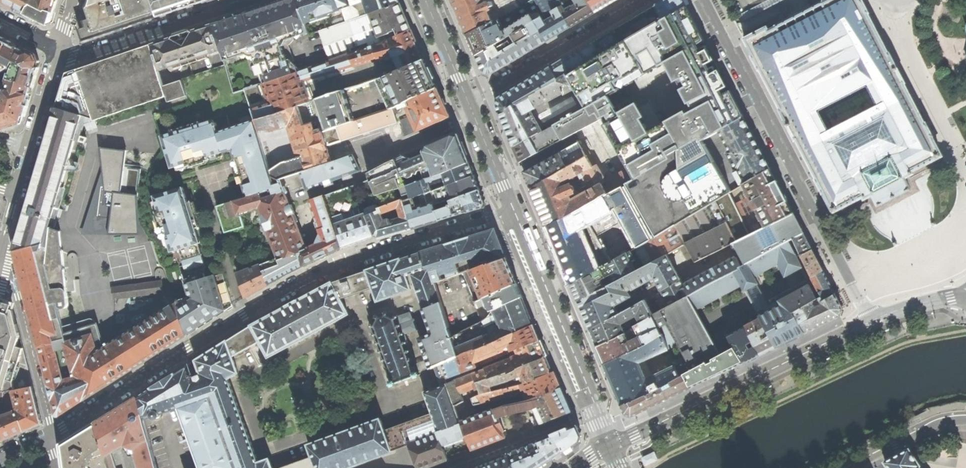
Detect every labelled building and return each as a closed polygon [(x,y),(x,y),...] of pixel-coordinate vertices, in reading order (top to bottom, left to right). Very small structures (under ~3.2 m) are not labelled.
[(4,1),(4,2),(30,15),(45,22),(52,19),(57,0),(4,0),(4,1)] [(157,16),(152,0),(109,0),(92,6),(87,7),(90,18),(84,20),(86,27),(80,29),(84,41),(124,27),(157,16)] [(157,16),(206,0),(207,0),(152,0),(157,16)] [(213,25),(221,50),(224,59),(252,49),(259,70),(263,69),(268,82),(291,74),(280,40),(307,30),(305,23),(297,0),(285,0),(253,11),(213,25)] [(305,23),(330,14),(329,13),(342,9),(339,0),(297,0),(305,23)] [(342,9),(346,22),(359,17),(357,11),(351,5),(365,0),(370,13),(371,13),(400,3),(399,0),(339,0),(342,9)] [(467,35),(493,22),(488,11),(491,9),(491,7),(494,6),(492,1),(489,3),(488,1),(491,0),(452,0),(453,1),(462,22),(467,35)] [(561,0),(533,0),(520,7),(506,15),(493,22),(467,35),(471,44),(475,55),(495,44),(512,35),(535,20),(541,17),(552,10),(560,7),(564,5),(561,0)] [(595,12),(588,0),(575,0),(577,3),(563,12),(571,27),(584,19),(595,12)] [(616,0),(588,0),(595,12),(609,4),(616,0)] [(655,6),(662,20),(686,7),(683,0),(666,0),(665,0),(655,6)] [(834,212),(863,197),(865,199),(873,195),(878,205),(895,197),(910,188),(905,178),(914,174),(913,171),(942,156),(932,138),(934,137),(926,122),(925,123),(905,84),(906,83),(890,52),(889,52),(869,13),(869,12),(863,0),(829,0),(825,2),(824,1),(777,26),(777,27),(770,30),(768,27),(744,39),(753,56),(752,56),(759,71),(761,71),(780,109),(779,110),(792,134),(796,141),(797,141),(816,179),(815,180),(823,195),(824,194),(834,212)] [(406,16),(400,3),(371,13),(382,42),(393,38),(392,37),(411,30),(406,16)] [(587,61),(568,73),(587,107),(627,84),(665,62),(675,81),(678,80),(688,74),(679,54),(703,40),(686,7),(662,20),(655,6),(601,38),(608,50),(587,61)] [(559,34),(571,27),(563,12),(560,7),(552,10),(555,16),(545,22),(541,17),(535,20),(547,41),(559,34)] [(319,31),(330,60),(353,53),(351,49),(367,43),(369,47),(382,42),(371,13),(370,13),(359,17),(346,22),(319,31)] [(479,64),(483,73),(490,75),(515,60),(547,41),(535,20),(512,35),(516,42),(512,44),(510,41),(498,48),(495,44),(475,55),(479,64)] [(181,34),(152,45),(160,71),(169,68),(170,69),(171,70),(172,71),(174,72),(176,72),(178,72),(180,71),(181,69),(182,68),(182,66),(182,64),(221,50),(213,25),(181,34)] [(395,58),(399,69),(424,59),(417,43),(411,30),(392,37),(393,38),(382,42),(369,47),(353,53),(330,60),(291,74),(268,82),(245,90),(256,120),(299,106),(311,102),(310,101),(305,81),(354,66),(388,58),(388,59),(395,58)] [(601,38),(580,50),(587,61),(608,50),(601,38)] [(5,70),(10,68),(12,70),(6,89),(7,89),(29,95),(40,59),(15,46),(0,39),(0,68),(5,70)] [(629,167),(635,178),(646,172),(646,173),(689,148),(690,148),(718,132),(743,117),(723,79),(703,40),(679,54),(688,74),(678,80),(682,88),(680,89),(689,104),(690,103),(694,110),(688,114),(686,111),(663,123),(649,99),(639,105),(627,84),(587,107),(555,126),(562,139),(571,135),(603,119),(629,167)] [(164,86),(165,86),(160,71),(152,45),(99,62),(68,73),(67,73),(59,101),(59,102),(30,201),(29,201),(23,222),(15,251),(49,385),(57,414),(57,416),(59,416),(85,399),(175,342),(186,335),(181,317),(177,301),(104,347),(97,324),(90,319),(63,327),(57,302),(59,303),(59,305),(60,306),(61,308),(62,308),(63,309),(65,309),(66,308),(67,308),(68,307),(68,306),(69,305),(69,303),(61,231),(49,227),(82,115),(93,118),(94,117),(95,120),(167,96),(164,86)] [(565,59),(551,68),(558,79),(568,73),(587,61),(580,50),(565,59)] [(430,74),(424,59),(399,69),(378,78),(391,108),(396,107),(405,103),(405,102),(411,99),(437,88),(430,74)] [(498,109),(500,113),(559,80),(558,79),(551,68),(524,83),(499,98),(496,105),(498,109)] [(555,126),(587,107),(568,73),(558,79),(559,80),(500,113),(507,129),(510,136),(509,136),(514,147),(514,145),(542,130),(543,132),(555,126)] [(182,80),(165,86),(164,86),(167,96),(169,102),(187,96),(182,80)] [(443,101),(437,88),(411,99),(414,105),(408,107),(412,116),(401,120),(405,127),(402,128),(406,136),(428,126),(450,116),(443,101)] [(22,120),(29,95),(7,89),(2,103),(0,102),(0,127),(22,120)] [(318,98),(328,129),(337,126),(354,120),(349,105),(344,90),(318,98)] [(322,131),(328,129),(318,98),(310,101),(311,102),(299,106),(305,125),(318,120),(322,131)] [(326,145),(322,131),(318,120),(305,125),(299,106),(256,120),(255,120),(272,176),(280,180),(301,172),(332,162),(329,153),(326,145)] [(337,126),(341,140),(365,133),(398,122),(395,113),(398,111),(396,107),(391,108),(354,120),(337,126)] [(173,133),(160,137),(170,168),(184,164),(185,167),(197,163),(207,160),(206,157),(233,148),(241,173),(248,196),(261,192),(271,189),(275,188),(274,185),(281,182),(280,180),(272,176),(255,120),(231,128),(227,114),(216,117),(217,121),(214,122),(213,120),(200,125),(199,122),(173,131),(173,133)] [(718,132),(744,184),(770,169),(757,144),(743,117),(718,132)] [(326,145),(341,140),(337,126),(328,129),(322,131),(326,145)] [(540,132),(531,137),(539,152),(551,145),(562,139),(555,126),(543,132),(541,133),(540,132)] [(625,184),(654,238),(674,226),(715,201),(729,193),(744,184),(718,132),(690,148),(689,148),(646,173),(646,172),(635,178),(625,184)] [(458,135),(453,134),(441,140),(428,145),(429,149),(425,151),(425,153),(410,160),(409,158),(405,159),(404,156),(397,159),(386,163),(368,173),(370,180),(377,195),(396,189),(401,188),(409,185),(443,174),(469,163),(463,148),(458,135)] [(517,154),(520,162),(539,152),(531,137),(524,140),(524,141),(514,147),(517,154)] [(528,180),(531,188),(587,155),(579,141),(525,172),(528,180)] [(124,150),(100,147),(103,186),(100,186),(97,217),(109,218),(107,233),(139,233),(136,194),(139,169),(121,167),(124,150)] [(301,172),(306,186),(333,176),(335,180),(358,171),(359,167),(358,167),(356,161),(353,155),(332,162),(301,172)] [(539,205),(548,227),(598,200),(602,196),(625,184),(635,178),(629,167),(606,180),(597,165),(593,166),(587,155),(531,188),(539,205)] [(472,168),(469,163),(443,174),(409,185),(401,188),(405,200),(424,193),(432,191),(430,185),(446,180),(448,185),(474,175),(472,168)] [(762,218),(766,227),(793,213),(781,190),(770,169),(744,184),(750,196),(762,218)] [(280,180),(281,182),(283,188),(290,185),(292,191),(306,186),(301,172),(280,180)] [(477,181),(474,175),(448,185),(432,191),(424,193),(426,203),(427,205),(434,203),(434,205),(452,199),(453,200),(480,189),(477,181)] [(307,190),(335,180),(333,176),(306,186),(307,190)] [(283,188),(281,182),(274,185),(275,188),(271,189),(273,194),(263,197),(261,192),(248,196),(234,201),(239,214),(240,214),(260,208),(267,228),(274,245),(301,235),(293,214),(295,213),(292,205),(290,205),(283,188)] [(654,238),(625,184),(602,196),(598,200),(548,227),(558,252),(571,283),(612,261),(597,236),(624,221),(638,248),(654,238)] [(178,301),(177,301),(181,317),(186,335),(206,323),(232,306),(222,274),(215,276),(215,275),(207,277),(205,273),(204,270),(206,269),(202,255),(198,243),(200,243),(196,228),(199,227),(195,214),(191,201),(187,202),(183,187),(155,196),(160,210),(157,211),(165,238),(168,237),(172,252),(175,251),(190,297),(178,301)] [(325,196),(334,224),(362,213),(357,199),(352,200),(349,187),(325,196)] [(482,195),(480,189),(453,200),(454,202),(435,208),(439,220),(459,214),(482,207),(484,203),(482,195)] [(736,241),(766,227),(762,218),(758,222),(746,228),(734,204),(729,193),(715,201),(726,220),(736,241)] [(298,251),(304,266),(325,256),(342,248),(334,224),(325,196),(324,195),(310,200),(323,241),(312,247),(311,250),(311,252),(308,253),(306,248),(298,251)] [(750,196),(734,204),(746,228),(758,222),(762,218),(750,196)] [(367,215),(375,235),(375,236),(378,237),(394,233),(414,228),(405,202),(405,200),(403,198),(400,200),(379,208),(379,210),(367,215)] [(221,218),(226,233),(244,226),(240,214),(239,214),(234,201),(217,207),(221,218)] [(423,225),(439,220),(435,208),(434,205),(434,203),(427,205),(426,203),(420,205),(419,203),(417,204),(417,205),(412,207),(410,201),(405,202),(414,228),(423,225)] [(674,226),(684,244),(694,262),(735,243),(736,241),(726,220),(715,201),(674,226)] [(362,213),(334,224),(342,248),(357,242),(375,236),(375,235),(367,215),(379,210),(379,208),(379,207),(362,213)] [(745,261),(746,264),(748,263),(774,248),(788,241),(793,238),(793,239),(804,234),(798,223),(793,213),(766,227),(736,241),(735,243),(745,261)] [(638,248),(636,248),(641,258),(646,266),(667,254),(684,244),(674,226),(654,238),(638,248)] [(535,229),(533,230),(537,239),(541,238),(538,230),(537,228),(535,229)] [(269,459),(259,463),(228,378),(238,373),(233,357),(261,341),(269,356),(299,340),(299,341),(319,330),(319,329),(348,313),(340,299),(373,287),(378,301),(411,289),(406,276),(411,274),(432,333),(420,338),(431,368),(435,367),(459,357),(453,337),(452,335),(449,328),(449,327),(441,303),(442,302),(436,284),(438,283),(438,281),(442,279),(441,275),(447,273),(448,277),(460,272),(457,263),(470,259),(473,268),(485,264),(484,263),(489,261),(490,263),(506,257),(495,229),(421,252),(384,265),(332,283),(253,325),(192,363),(227,463),(229,467),(273,467),(269,459)] [(808,241),(804,234),(793,239),(801,255),(812,250),(808,241)] [(298,251),(306,248),(301,235),(274,245),(279,258),(261,265),(268,284),(287,274),(292,272),(304,266),(298,251)] [(748,263),(756,277),(778,264),(785,277),(802,268),(803,268),(788,241),(774,248),(748,263)] [(632,263),(641,258),(636,248),(627,254),(626,253),(612,261),(571,283),(574,291),(578,300),(605,287),(601,280),(611,275),(615,282),(636,271),(632,263)] [(818,260),(812,250),(801,255),(812,277),(823,271),(818,260)] [(739,268),(746,264),(745,261),(740,263),(736,257),(732,259),(731,258),(721,263),(722,264),(706,273),(705,272),(683,283),(667,254),(646,266),(636,271),(615,282),(605,287),(578,300),(584,313),(591,329),(619,314),(615,305),(631,297),(628,291),(633,288),(633,289),(655,278),(670,306),(689,296),(739,269),(739,268)] [(510,265),(506,257),(490,263),(489,261),(484,263),(485,264),(473,268),(463,272),(475,302),(517,283),(510,265)] [(756,277),(748,263),(746,264),(739,268),(739,269),(689,296),(697,310),(742,285),(757,313),(768,307),(757,286),(760,284),(756,277)] [(807,280),(802,268),(785,277),(778,264),(756,277),(760,284),(757,286),(768,307),(773,303),(771,299),(807,280)] [(268,284),(261,265),(238,273),(246,298),(264,286),(268,284)] [(827,278),(823,271),(812,277),(819,292),(831,285),(827,278)] [(163,293),(162,280),(112,285),(113,298),(163,293)] [(520,290),(517,283),(475,302),(474,302),(476,308),(486,304),(488,307),(493,311),(523,297),(520,290)] [(768,307),(757,313),(761,318),(768,330),(770,335),(777,346),(791,339),(805,333),(794,312),(818,299),(810,285),(773,303),(768,307)] [(833,289),(831,285),(819,292),(822,296),(824,300),(835,294),(833,289)] [(839,302),(835,294),(824,300),(822,296),(818,299),(794,312),(805,333),(825,323),(841,316),(843,309),(839,302)] [(686,356),(692,370),(721,354),(711,337),(697,310),(689,296),(670,306),(660,311),(653,315),(659,327),(668,323),(671,329),(662,334),(669,349),(678,344),(686,356)] [(529,312),(523,297),(493,311),(492,311),(488,316),(486,318),(479,323),(479,322),(452,335),(453,337),(459,357),(471,351),(503,338),(505,336),(533,324),(529,312)] [(4,402),(5,391),(13,390),(33,386),(23,346),(11,298),(0,301),(0,402),(4,402)] [(654,299),(647,303),(653,315),(660,311),(654,299)] [(594,338),(597,345),(626,333),(622,324),(638,315),(641,322),(653,315),(647,303),(645,300),(619,314),(591,329),(594,338)] [(387,376),(391,387),(422,376),(417,365),(406,334),(418,329),(414,318),(413,319),(410,312),(399,316),(398,314),(387,309),(374,313),(369,325),(387,376)] [(630,328),(626,333),(597,345),(601,354),(605,364),(646,344),(662,334),(659,327),(653,315),(641,322),(630,328)] [(769,350),(777,346),(770,335),(765,338),(764,335),(768,330),(761,318),(745,327),(753,341),(755,346),(760,355),(769,350)] [(503,338),(471,351),(474,362),(475,362),(476,365),(503,354),(500,348),(507,345),(510,352),(540,341),(537,334),(533,324),(505,336),(503,338)] [(753,358),(760,355),(755,346),(750,349),(748,344),(753,341),(745,327),(728,335),(735,347),(744,362),(753,358)] [(725,330),(711,337),(721,354),(735,347),(728,335),(725,330)] [(654,390),(685,374),(692,370),(686,356),(678,360),(677,359),(674,360),(674,363),(675,366),(646,379),(639,361),(669,349),(662,334),(646,344),(605,364),(613,383),(623,405),(654,390)] [(541,341),(540,341),(510,352),(512,357),(485,367),(486,369),(477,372),(475,367),(472,369),(477,382),(517,369),(546,356),(548,356),(545,349),(541,341)] [(719,374),(744,362),(735,347),(721,354),(692,370),(685,374),(692,387),(719,374)] [(459,357),(435,367),(440,381),(445,379),(472,369),(475,367),(477,367),(476,365),(475,362),(474,362),(471,351),(459,357)] [(551,368),(546,356),(517,369),(477,382),(472,369),(445,379),(455,406),(456,406),(464,401),(461,393),(476,387),(478,394),(491,391),(489,385),(521,375),(524,383),(552,372),(551,368)] [(138,396),(144,419),(153,416),(153,417),(154,418),(155,418),(156,419),(158,418),(159,418),(160,417),(160,416),(161,415),(161,413),(181,406),(204,467),(229,467),(227,463),(192,363),(143,394),(138,396)] [(554,371),(552,372),(524,383),(504,388),(491,391),(478,394),(464,401),(456,406),(458,413),(459,417),(475,412),(472,405),(525,392),(525,394),(528,393),(531,399),(561,387),(558,380),(554,371)] [(626,413),(632,416),(660,402),(692,387),(685,374),(654,390),(623,405),(626,413)] [(357,464),(410,445),(405,432),(435,421),(458,413),(456,406),(455,406),(445,379),(440,381),(441,386),(424,392),(432,413),(385,430),(381,418),(309,444),(313,456),(280,467),(347,467),(357,464)] [(38,405),(33,386),(13,390),(24,432),(42,424),(38,405)] [(505,405),(495,409),(498,417),(509,414),(520,411),(530,408),(533,414),(536,412),(541,424),(558,417),(570,412),(571,411),(568,404),(561,387),(531,399),(505,405)] [(24,432),(13,390),(5,391),(4,402),(4,403),(1,410),(3,415),(0,416),(0,442),(8,438),(24,432)] [(105,458),(111,454),(126,444),(126,445),(134,448),(135,448),(140,467),(157,467),(144,419),(138,396),(119,408),(104,417),(104,416),(96,421),(97,422),(95,422),(105,458)] [(498,417),(495,409),(461,421),(467,436),(472,450),(487,445),(506,437),(498,417)] [(467,436),(461,421),(459,417),(458,413),(435,421),(405,432),(410,445),(418,467),(425,467),(448,459),(442,445),(454,440),(467,436)] [(64,467),(108,467),(105,458),(95,422),(81,431),(61,443),(64,467)] [(554,435),(539,441),(541,446),(557,441),(564,451),(574,445),(580,441),(582,436),(577,426),(554,435)] [(508,453),(515,467),(538,467),(562,453),(564,451),(557,441),(541,446),(539,441),(508,453)] [(919,466),(920,465),(914,457),(909,449),(885,462),(890,467),(920,467),(919,466)] [(469,467),(515,467),(508,453),(469,467)] [(657,459),(654,453),(644,458),(647,464),(657,459)] [(105,458),(108,467),(115,467),(111,454),(105,458)]
